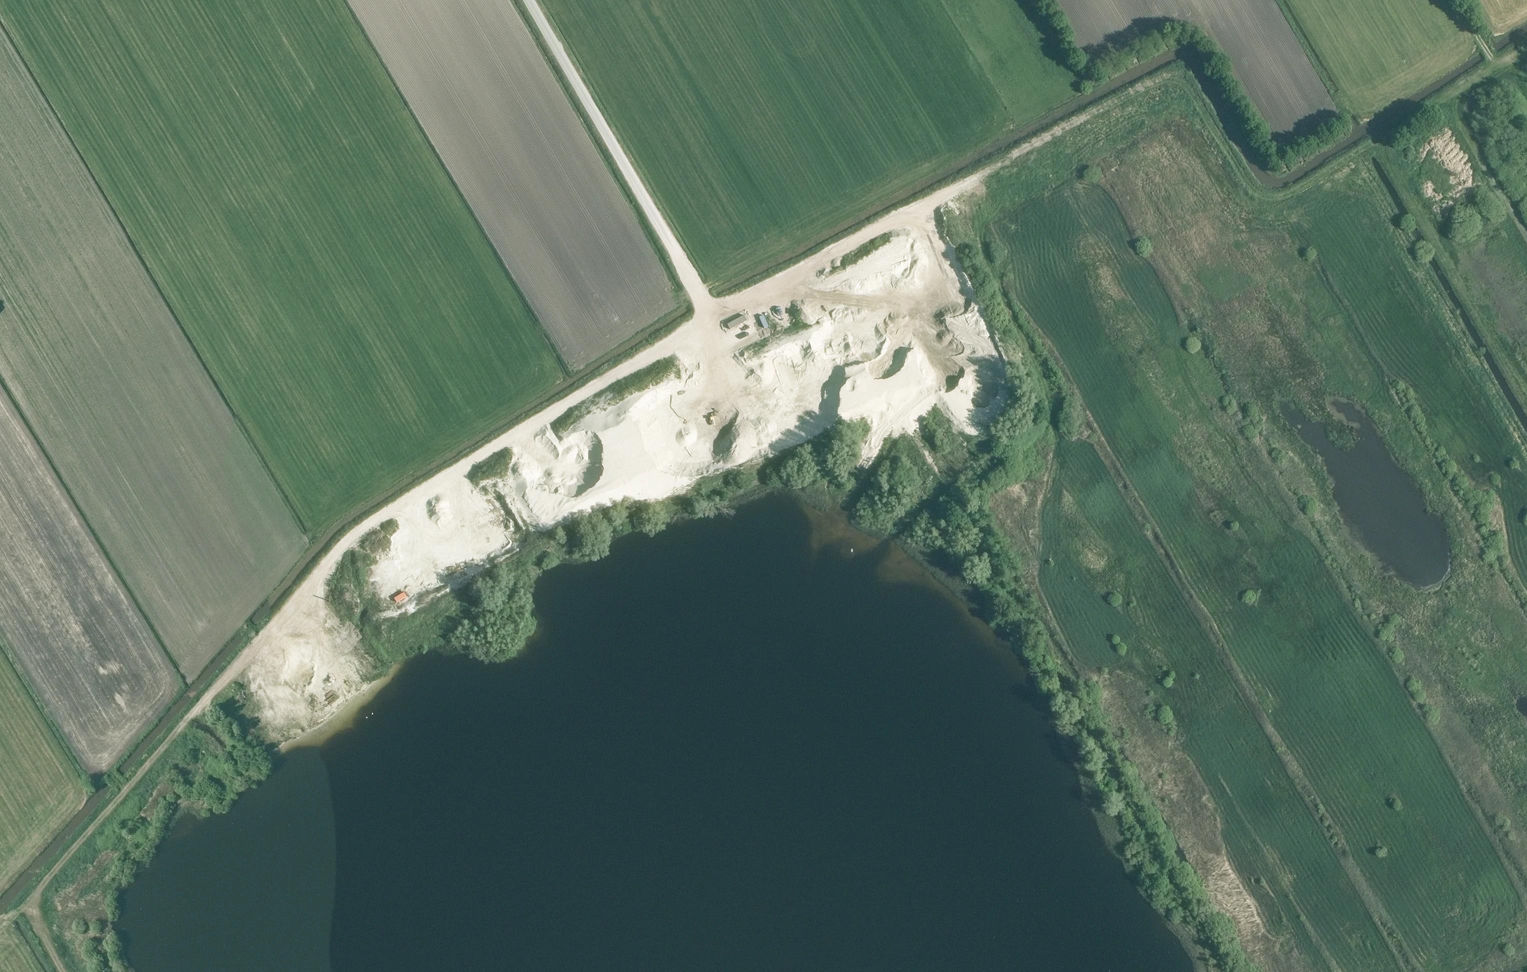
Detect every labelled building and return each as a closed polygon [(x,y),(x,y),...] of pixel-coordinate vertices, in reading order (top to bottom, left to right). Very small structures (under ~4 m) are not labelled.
[(772,308),(762,313),(767,325),(778,321),(772,308)]
